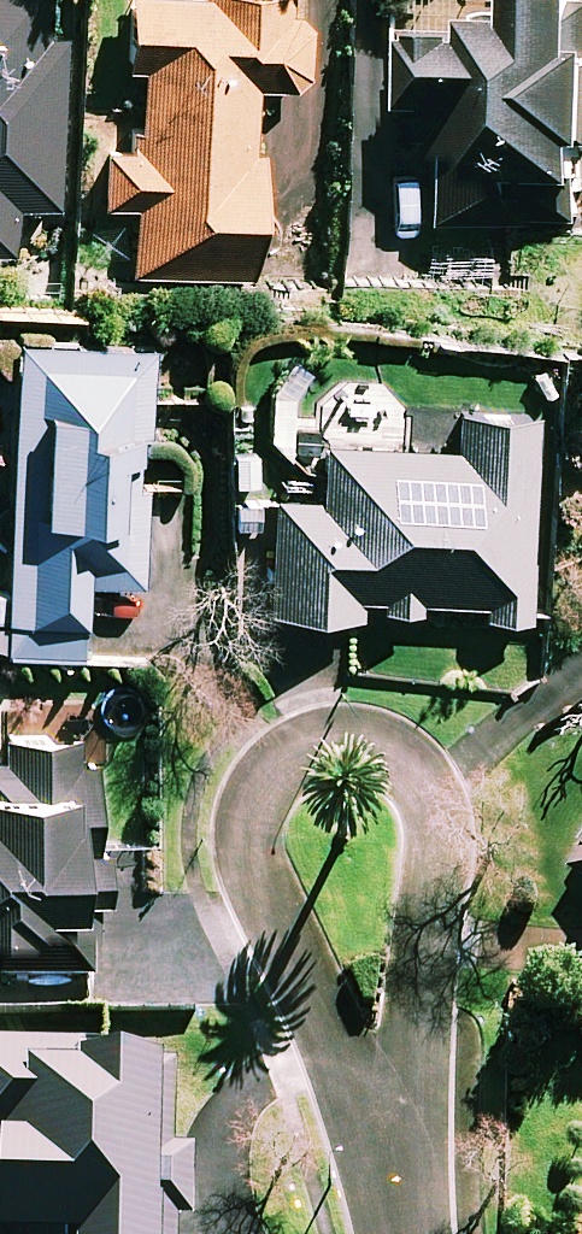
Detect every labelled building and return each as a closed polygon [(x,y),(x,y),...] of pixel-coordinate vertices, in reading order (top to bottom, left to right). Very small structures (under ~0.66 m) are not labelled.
[(17,249),(18,201),(64,202),(68,29),(49,28),(49,0),(0,0),(0,249),(17,249)] [(127,57),(144,58),(141,145),(102,143),(100,195),(138,197),(135,269),(256,274),(261,144),(253,144),(256,77),(307,79),(309,7),(297,6),(297,0),(129,0),(127,57)] [(581,220),(581,37),(581,34),(581,0),(523,0),(522,9),(477,7),(476,24),(416,21),(412,98),(434,99),(428,212),(581,220)] [(180,482),(183,413),(149,412),(151,338),(20,333),(10,588),(0,588),(0,644),(83,647),(86,575),(142,577),(146,481),(180,482)] [(529,609),(536,403),(454,400),(453,443),(320,439),(318,485),(274,484),(270,601),(358,604),(358,589),(382,590),(381,605),(418,606),(419,593),(481,595),(481,607),(529,609)] [(98,977),(99,890),(106,890),(107,782),(101,782),(101,756),(86,756),(85,750),(82,743),(77,736),(72,731),(66,726),(59,723),(52,720),(44,720),(36,720),(29,722),(22,725),(15,729),(10,734),(5,741),(2,748),(0,753),(0,976),(98,977)] [(200,1211),(201,1138),(164,1138),(166,1051),(124,1050),(124,1039),(0,1036),(0,1233),(180,1233),(180,1211),(200,1211)]
